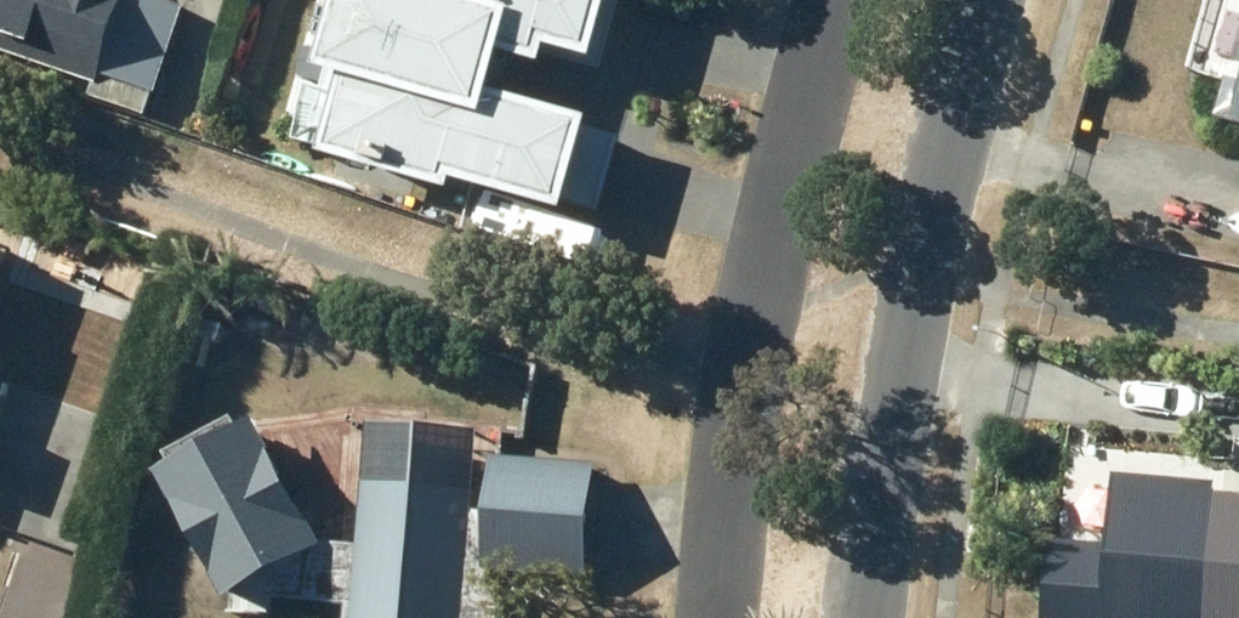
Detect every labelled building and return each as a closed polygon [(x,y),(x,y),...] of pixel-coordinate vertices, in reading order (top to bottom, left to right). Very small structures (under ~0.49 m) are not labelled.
[(86,81),(82,92),(140,112),(178,5),(164,0),(0,0),(0,35),(30,45),(25,60),(86,81)] [(309,70),(339,79),(316,156),(443,194),(447,181),(553,213),(558,199),(592,210),(613,140),(581,131),(583,121),(480,90),(492,50),(533,63),(539,45),(598,63),(617,0),(330,0),(309,70)] [(1210,115),(1238,123),(1238,80),(1238,81),(1221,76),(1210,115)] [(62,227),(52,254),(78,263),(87,235),(62,227)] [(346,617),(494,617),(496,588),(482,587),(484,568),(577,575),(586,464),(488,457),(479,564),(462,563),(473,430),(362,421),(346,617)] [(149,474),(215,598),(313,545),(246,422),(149,474)] [(1190,617),(1238,617),(1238,497),(1201,493),(1190,617)]
